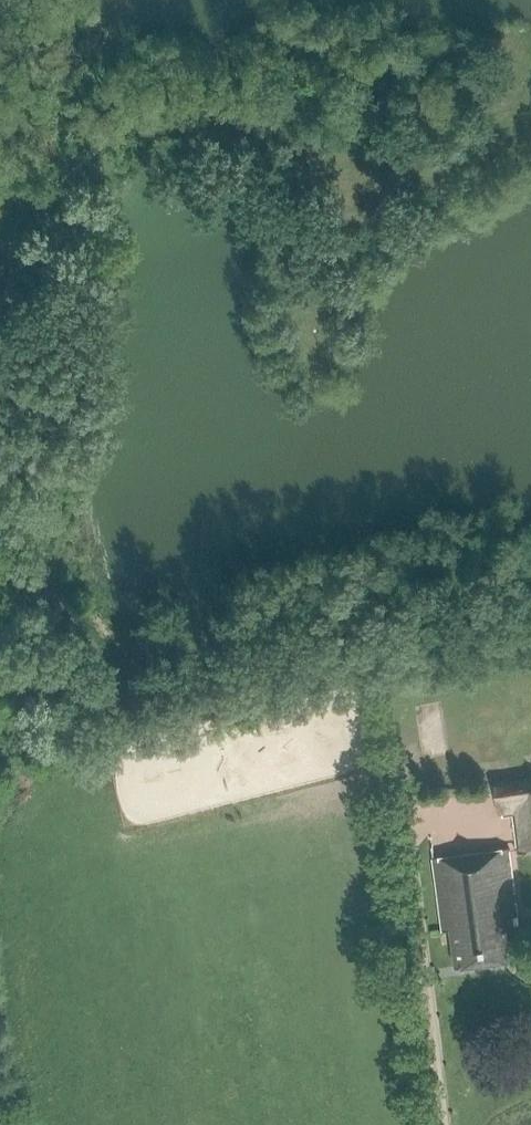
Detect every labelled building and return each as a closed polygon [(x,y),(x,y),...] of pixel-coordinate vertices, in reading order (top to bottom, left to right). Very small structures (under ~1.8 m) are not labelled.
[(519,851),(530,850),(530,780),(498,784),(502,813),(516,812),(519,851)] [(520,954),(520,953),(524,953),(517,903),(513,903),(512,893),(516,892),(511,850),(506,851),(506,848),(433,858),(443,931),(451,930),(456,966),(504,960),(503,956),(520,954)]
